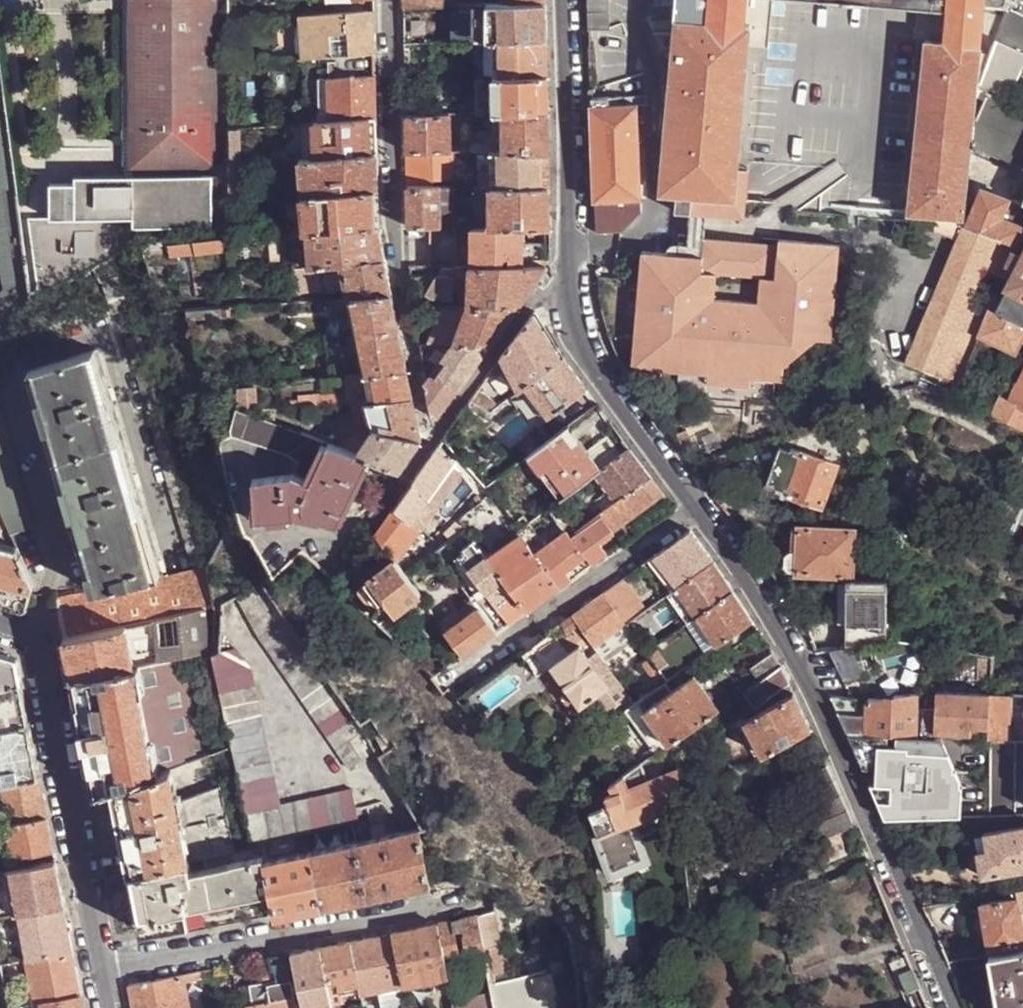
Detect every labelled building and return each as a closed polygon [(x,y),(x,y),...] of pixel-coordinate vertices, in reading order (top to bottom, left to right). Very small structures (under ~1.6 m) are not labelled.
[(134,0),(124,0),(124,168),(134,168),(134,0)] [(215,167),(215,0),(134,0),(134,168),(215,167)] [(586,29),(606,29),(606,0),(585,0),(586,29)] [(674,21),(743,27),(743,26),(746,0),(676,0),(674,21)] [(899,4),(946,9),(946,0),(899,0),(899,4)] [(946,9),(943,43),(979,47),(984,2),(1007,5),(1009,0),(946,0),(946,9)] [(1021,0),(1009,0),(1007,5),(994,42),(1022,55),(1022,1),(1021,0)] [(548,40),(547,3),(511,4),(502,4),(489,4),(489,41),(491,41),(502,41),(548,40)] [(475,41),(489,41),(489,4),(482,4),(473,5),(473,11),(474,38),(475,41)] [(428,6),(405,6),(405,22),(405,29),(432,29),(432,25),(429,25),(428,6)] [(262,10),(262,18),(273,17),(273,10),(262,10)] [(474,38),(473,11),(454,11),(455,39),(474,38)] [(330,13),(307,15),(311,60),(329,59),(376,55),(376,29),(375,12),(330,13)] [(674,21),(658,194),(674,196),(672,209),(689,211),(690,203),(705,205),(704,212),(745,215),(749,170),(736,168),(749,28),(743,27),(674,21)] [(432,42),(432,29),(405,29),(406,43),(432,42)] [(549,62),(548,40),(502,41),(502,48),(502,78),(504,78),(549,77),(549,62)] [(974,91),(979,47),(943,43),(926,42),(907,215),(931,217),(963,220),(969,146),(974,91)] [(1004,104),(1022,63),(1022,55),(994,42),(974,91),(1004,104)] [(435,50),(406,50),(406,79),(436,79),(435,50)] [(376,55),(329,59),(330,79),(376,76),(376,55)] [(24,249),(0,62),(0,254),(4,253),(24,249)] [(377,94),(376,76),(330,79),(331,122),(377,119),(377,94)] [(550,96),(549,77),(504,78),(505,115),(550,114),(550,96)] [(480,78),(476,78),(477,115),(492,115),(493,115),(492,86),(481,87),(480,78)] [(492,86),(492,78),(480,78),(481,87),(492,86)] [(493,115),(505,115),(504,78),(502,78),(492,78),(492,86),(493,115)] [(331,122),(330,79),(320,79),(321,123),(331,122)] [(1022,169),(1022,113),(1004,104),(974,91),(969,146),(1022,169)] [(589,106),(607,105),(606,97),(589,98),(589,106)] [(593,201),(639,198),(637,104),(607,105),(589,106),(593,201)] [(550,130),(550,114),(505,115),(505,138),(505,153),(551,154),(550,130)] [(492,132),(492,115),(477,115),(472,115),(472,132),(492,132)] [(407,152),(451,152),(451,116),(407,116),(407,152)] [(261,128),(279,127),(278,117),(261,118),(261,128)] [(377,133),(377,119),(331,122),(321,123),(315,123),(316,154),(316,160),(378,155),(377,133)] [(505,153),(505,138),(492,138),(491,141),(491,152),(505,153)] [(491,152),(491,141),(480,141),(480,143),(480,152),(491,152)] [(230,167),(244,166),(244,149),(229,148),(230,167)] [(287,151),(273,153),(274,164),(288,163),(287,151)] [(408,181),(456,182),(456,152),(451,152),(407,152),(408,167),(408,181)] [(480,187),(493,188),(491,152),(480,152),(477,152),(480,187)] [(551,172),(551,154),(505,153),(491,152),(493,188),(551,189),(551,172)] [(378,169),(378,155),(316,160),(300,161),(303,197),(378,191),(378,169)] [(230,203),(245,202),(244,166),(230,167),(230,176),(230,203)] [(30,215),(40,294),(128,253),(140,248),(141,246),(194,242),(224,240),(230,239),(230,203),(230,176),(53,173),(52,216),(30,215)] [(962,224),(994,236),(1002,214),(1008,197),(978,185),(964,220),(962,224)] [(432,228),(451,228),(450,188),(408,187),(409,210),(410,227),(432,228)] [(492,228),(493,188),(480,187),(477,188),(478,208),(471,210),(470,228),(492,228)] [(550,205),(551,189),(493,188),(492,228),(524,229),(550,229),(550,205)] [(379,209),(378,191),(303,197),(306,233),(379,227),(379,209)] [(593,201),(594,235),(621,233),(639,212),(639,198),(593,201)] [(704,212),(705,205),(690,203),(689,211),(686,252),(702,253),(703,234),(704,212)] [(1015,246),(1022,227),(1022,224),(1002,214),(994,236),(1014,245),(1015,246)] [(963,220),(931,217),(930,232),(939,232),(956,239),(962,224),(964,220),(963,220)] [(921,371),(957,384),(977,337),(989,306),(990,306),(973,299),(985,269),(1002,276),(1014,245),(994,236),(962,224),(956,239),(905,364),(921,371)] [(382,240),(379,227),(306,233),(292,234),(296,271),(310,268),(344,265),(386,262),(382,240)] [(451,228),(432,228),(433,268),(456,268),(470,268),(469,228),(451,228)] [(471,268),(524,269),(524,229),(492,228),(470,228),(469,228),(470,268),(471,268)] [(778,236),(778,241),(703,234),(702,253),(686,252),(640,248),(640,254),(629,254),(622,258),(619,262),(618,268),(618,272),(619,276),(622,281),(628,285),(637,287),(631,360),(671,363),(670,369),(708,372),(707,380),(750,384),(751,375),(774,377),(775,369),(805,346),(805,337),(831,339),(839,241),(778,236)] [(195,255),(224,253),(224,240),(194,242),(195,255)] [(195,255),(194,242),(141,246),(146,259),(195,255)] [(1014,245),(1002,276),(1009,279),(1022,253),(1022,249),(1015,246),(1014,245)] [(24,249),(4,253),(6,267),(11,289),(0,304),(0,342),(18,314),(25,304),(31,299),(27,265),(27,263),(24,249)] [(1009,279),(1005,287),(1006,288),(1022,297),(1022,253),(1009,279)] [(388,274),(386,262),(344,265),(345,271),(349,289),(351,298),(393,294),(388,274)] [(455,292),(470,292),(471,268),(470,268),(456,268),(455,292)] [(534,286),(546,269),(524,269),(471,268),(470,292),(469,307),(519,307),(534,286)] [(345,271),(321,274),(324,292),(349,289),(345,271)] [(452,300),(454,277),(436,276),(425,295),(431,299),(452,300)] [(128,310),(118,277),(102,283),(112,314),(128,310)] [(1006,288),(1004,295),(997,311),(1022,325),(1022,297),(1006,288)] [(997,311),(1004,295),(995,292),(990,306),(989,306),(997,311)] [(395,308),(393,294),(351,298),(358,335),(400,330),(395,308)] [(331,299),(335,321),(321,322),(326,341),(347,339),(359,337),(358,335),(351,298),(331,299)] [(1015,355),(1021,342),(1022,343),(1022,325),(997,311),(989,306),(977,337),(1015,355)] [(507,323),(519,307),(469,307),(461,307),(454,307),(442,307),(428,345),(454,345),(491,346),(507,323)] [(190,311),(192,321),(232,318),(230,308),(190,311)] [(553,338),(538,313),(536,312),(502,356),(520,390),(521,389),(525,386),(565,358),(553,338)] [(403,348),(400,330),(358,335),(359,337),(365,375),(408,371),(403,348)] [(491,346),(454,345),(426,384),(427,391),(432,417),(438,419),(450,402),(469,377),(483,358),(491,346)] [(90,590),(162,576),(98,350),(28,370),(39,412),(59,480),(77,543),(90,590)] [(576,374),(565,358),(525,386),(529,391),(549,418),(588,390),(576,374)] [(410,381),(408,371),(365,375),(371,402),(414,399),(410,381)] [(301,408),(348,404),(355,403),(366,403),(371,402),(365,375),(348,376),(348,392),(300,396),(301,408)] [(1011,400),(1010,401),(1022,408),(1022,376),(1011,400)] [(499,405),(478,389),(471,400),(491,412),(499,405)] [(1022,425),(1022,408),(1010,401),(1011,400),(1002,396),(993,414),(1022,427),(1022,425)] [(417,414),(414,399),(371,402),(366,403),(373,432),(420,441),(422,439),(417,414)] [(355,403),(363,435),(372,432),(373,432),(366,403),(355,403)] [(293,473),(310,481),(328,443),(294,431),(253,413),(237,408),(231,428),(233,433),(291,455),(297,463),(293,473)] [(34,526),(0,412),(0,509),(1,511),(10,533),(34,526)] [(530,453),(564,497),(596,474),(605,467),(587,443),(572,424),(530,453)] [(692,439),(687,427),(674,433),(678,444),(692,439)] [(412,453),(420,441),(373,432),(372,432),(357,454),(369,459),(399,471),(400,470),(412,453)] [(338,525),(369,459),(357,454),(336,446),(328,443),(310,481),(293,473),(255,476),(257,510),(264,518),(308,514),(338,525)] [(454,463),(438,446),(426,464),(413,482),(428,500),(454,463)] [(775,490),(822,507),(838,464),(791,448),(790,450),(780,447),(766,485),(776,488),(775,490)] [(617,502),(651,478),(641,463),(630,449),(605,467),(596,474),(617,502)] [(436,509),(463,473),(454,463),(428,500),(436,509)] [(655,482),(651,478),(617,502),(603,513),(615,530),(640,511),(655,500),(647,489),(655,482)] [(428,500),(413,482),(394,509),(411,523),(428,500)] [(647,489),(655,500),(663,494),(655,482),(647,489)] [(492,510),(483,498),(482,500),(477,503),(442,530),(450,540),(466,528),(467,529),(492,510)] [(422,531),(436,509),(428,500),(411,523),(421,530),(422,531)] [(411,523),(394,509),(375,535),(383,544),(389,553),(411,523)] [(529,520),(523,513),(514,520),(520,527),(529,520)] [(603,513),(571,536),(591,566),(596,563),(609,554),(600,541),(615,530),(603,513)] [(411,523),(389,553),(395,561),(397,563),(421,530),(411,523)] [(836,575),(854,576),(855,529),(841,529),(841,528),(798,525),(798,527),(796,571),(796,573),(836,575)] [(789,571),(796,571),(798,527),(792,526),(789,571)] [(527,544),(535,538),(529,529),(521,535),(527,544)] [(576,577),(591,566),(571,536),(567,531),(548,545),(535,554),(560,589),(576,577)] [(679,588),(715,562),(705,549),(693,531),(655,557),(679,588)] [(375,535),(366,548),(375,556),(383,544),(375,535)] [(495,566),(527,544),(521,535),(488,558),(495,566)] [(19,553),(17,547),(0,543),(0,548),(19,553)] [(469,556),(480,548),(477,543),(466,551),(469,556)] [(542,602),(560,589),(535,554),(527,544),(495,566),(505,580),(528,611),(542,602)] [(24,607),(26,607),(28,604),(30,598),(34,583),(21,554),(19,553),(0,548),(0,600),(14,604),(24,607)] [(464,566),(483,552),(480,548),(469,556),(461,561),(464,566)] [(459,570),(462,574),(468,569),(487,556),(483,552),(464,566),(459,570)] [(486,593),(505,580),(495,566),(488,558),(487,556),(468,569),(482,589),(486,593)] [(672,592),(679,588),(655,557),(648,562),(672,592)] [(402,607),(420,595),(397,563),(395,561),(367,582),(381,601),(386,598),(396,612),(402,607)] [(723,575),(715,562),(679,588),(698,618),(734,592),(723,575)] [(353,566),(344,579),(350,583),(359,570),(353,566)] [(61,620),(65,639),(128,626),(153,622),(208,611),(217,608),(217,606),(209,569),(67,597),(60,598),(57,599),(61,620)] [(482,589),(468,569),(462,574),(476,594),(482,589)] [(626,578),(604,594),(625,624),(627,623),(627,624),(648,610),(626,578)] [(519,618),(528,611),(505,580),(486,593),(490,597),(509,625),(519,618)] [(849,625),(887,625),(887,580),(848,580),(849,625)] [(381,601),(367,582),(359,588),(359,590),(372,606),(374,606),(381,601)] [(347,702),(289,619),(263,583),(239,595),(262,636),(353,771),(377,755),(347,702)] [(690,623),(698,618),(679,588),(672,592),(670,594),(690,623)] [(479,598),(486,593),(482,589),(476,594),(479,598)] [(742,605),(734,592),(698,618),(717,647),(753,621),(742,605)] [(486,593),(479,598),(482,603),(490,597),(486,593)] [(594,646),(625,624),(604,594),(587,606),(573,616),(579,624),(585,633),(594,646)] [(447,631),(479,609),(472,600),(441,623),(447,631)] [(484,642),(497,634),(479,609),(447,631),(465,656),(484,642)] [(186,657),(210,651),(208,611),(153,622),(160,661),(186,657)] [(579,624),(573,616),(563,623),(569,632),(579,624)] [(136,666),(160,661),(153,622),(128,626),(136,666)] [(625,624),(594,646),(605,661),(637,638),(634,634),(627,624),(627,623),(625,624)] [(579,624),(569,632),(575,640),(585,633),(579,624)] [(859,644),(887,639),(887,625),(849,625),(849,646),(859,644)] [(73,678),(136,666),(128,626),(65,639),(69,660),(73,678)] [(660,669),(672,660),(661,644),(648,653),(652,659),(660,669)] [(830,649),(843,681),(866,675),(859,644),(849,646),(833,648),(830,649)] [(596,697),(610,688),(602,677),(580,646),(552,667),(580,707),(596,697)] [(355,824),(360,823),(359,814),(358,809),(354,791),(282,803),(250,652),(216,659),(236,744),(255,842),(354,823),(355,824)] [(760,681),(781,666),(774,654),(753,669),(760,681)] [(22,682),(18,660),(0,655),(0,686),(22,682)] [(552,667),(544,656),(536,663),(546,678),(579,724),(588,718),(580,707),(552,667)] [(173,768),(205,756),(186,657),(160,661),(136,666),(157,774),(173,768)] [(980,680),(989,681),(990,658),(980,657),(980,680)] [(658,688),(668,682),(660,669),(652,659),(643,666),(658,688)] [(115,790),(157,774),(136,666),(73,678),(83,736),(87,753),(95,797),(115,790)] [(754,709),(769,698),(788,685),(785,676),(781,666),(760,681),(741,694),(754,709)] [(610,688),(596,697),(613,720),(621,715),(626,712),(634,705),(625,690),(612,670),(602,677),(610,688)] [(694,728),(719,710),(695,677),(670,695),(694,728)] [(22,682),(0,686),(0,728),(30,722),(25,699),(22,682)] [(987,694),(987,693),(935,691),(934,708),(922,707),(914,710),(914,718),(921,719),(920,736),(940,737),(969,738),(970,725),(986,726),(987,694)] [(799,708),(792,693),(744,721),(761,757),(809,731),(799,708)] [(914,695),(915,693),(893,695),(888,699),(888,715),(892,718),(914,718),(914,710),(914,695)] [(655,755),(668,746),(645,713),(657,703),(651,694),(634,705),(626,712),(655,755)] [(987,740),(1008,740),(1009,695),(987,694),(986,726),(986,740),(987,740)] [(668,746),(694,728),(670,695),(657,703),(645,713),(668,746)] [(920,736),(921,719),(914,718),(892,718),(888,715),(888,699),(850,697),(830,696),(846,732),(920,736)] [(761,757),(744,721),(737,724),(753,760),(761,757)] [(30,722),(0,728),(0,784),(4,783),(40,776),(34,744),(30,722)] [(970,725),(969,738),(986,740),(986,726),(970,725)] [(920,736),(846,732),(884,820),(960,818),(963,787),(940,737),(920,736)] [(989,817),(1014,817),(1014,741),(1008,740),(987,740),(989,817)] [(218,787),(211,753),(205,756),(173,768),(179,801),(218,787)] [(611,786),(614,791),(608,796),(605,799),(590,813),(612,876),(654,863),(640,821),(682,807),(677,772),(646,783),(639,766),(611,786)] [(799,777),(817,823),(845,812),(825,767),(799,777)] [(180,866),(191,863),(179,801),(173,768),(157,774),(115,790),(120,812),(129,858),(132,875),(180,866)] [(43,794),(40,776),(4,783),(10,820),(11,825),(48,818),(43,794)] [(608,796),(614,791),(611,786),(577,810),(586,819),(590,813),(605,799),(608,796)] [(207,860),(233,855),(218,787),(179,801),(191,863),(207,860)] [(824,840),(853,828),(845,812),(817,823),(824,840)] [(50,832),(48,818),(11,825),(9,826),(15,859),(54,851),(50,832)] [(985,832),(986,849),(977,851),(981,876),(1022,869),(1022,825),(985,832)] [(370,829),(372,841),(385,838),(383,826),(370,829)] [(400,835),(412,890),(431,886),(420,832),(400,835)] [(986,849),(985,832),(974,834),(977,851),(986,849)] [(412,890),(400,835),(385,838),(372,841),(358,843),(369,898),(393,894),(412,890)] [(830,861),(849,853),(842,837),(823,845),(830,861)] [(324,907),(369,898),(358,843),(266,862),(275,906),(278,917),(324,907)] [(207,860),(210,871),(266,860),(264,849),(257,851),(233,855),(207,860)] [(218,917),(275,906),(266,862),(266,860),(210,871),(218,917)] [(859,872),(869,868),(866,861),(856,867),(859,872)] [(60,883),(56,862),(7,872),(15,914),(19,913),(64,905),(60,883)] [(162,928),(191,922),(183,876),(180,866),(132,875),(138,905),(140,916),(142,916),(142,913),(158,909),(162,928)] [(191,922),(218,917),(210,871),(183,876),(191,922)] [(15,914),(7,872),(0,873),(0,916),(15,914)] [(715,886),(707,889),(710,896),(717,893),(715,886)] [(989,949),(1022,943),(1022,889),(1006,892),(1007,900),(981,905),(981,910),(988,945),(989,949)] [(68,926),(64,905),(19,913),(27,959),(73,951),(68,926)] [(162,928),(158,909),(142,913),(142,916),(140,916),(143,932),(162,928)] [(27,959),(19,913),(15,914),(0,916),(0,960),(1,963),(27,959)] [(490,915),(476,917),(482,951),(485,966),(488,977),(505,975),(493,914),(490,915)] [(476,917),(460,921),(463,937),(470,969),(485,966),(482,951),(476,917)] [(455,939),(463,937),(460,921),(451,923),(455,939)] [(451,923),(436,925),(445,965),(446,974),(462,971),(455,939),(451,923)] [(404,985),(424,981),(421,969),(445,965),(436,925),(407,931),(393,934),(404,985)] [(369,939),(350,943),(360,991),(361,993),(404,985),(393,934),(369,939)] [(321,948),(329,982),(338,980),(342,994),(344,994),(360,991),(350,943),(333,946),(321,948)] [(303,1007),(335,1007),(334,1004),(329,982),(321,948),(305,951),(291,954),(303,1007)] [(989,956),(998,1007),(1022,1007),(1022,950),(989,956)] [(76,970),(73,951),(27,959),(36,1004),(45,1002),(81,996),(76,970)] [(286,955),(270,958),(275,981),(275,983),(278,983),(281,999),(295,996),(286,955)] [(424,981),(447,977),(446,974),(445,965),(421,969),(424,981)] [(183,974),(185,982),(202,979),(201,971),(183,974)] [(899,976),(906,994),(913,992),(920,989),(912,971),(899,976)] [(185,982),(183,974),(129,985),(134,1007),(189,1007),(185,982)] [(534,981),(533,977),(489,985),(490,987),(494,1007),(554,1007),(548,978),(538,980),(534,981)] [(338,980),(329,982),(334,1004),(346,1002),(344,994),(342,994),(338,980)] [(254,1003),(281,999),(278,983),(275,983),(275,981),(250,985),(254,1003)] [(361,993),(363,1003),(381,1000),(407,995),(404,985),(361,993)] [(451,995),(457,1007),(494,1007),(490,987),(451,995)] [(906,994),(912,1007),(925,1007),(927,1007),(921,993),(915,995),(913,992),(906,994)] [(381,1000),(383,1007),(399,1007),(409,1006),(407,995),(381,1000)] [(81,996),(45,1002),(46,1007),(84,1007),(81,996)] [(281,999),(254,1003),(246,1005),(247,1007),(298,1007),(295,996),(281,999)]
